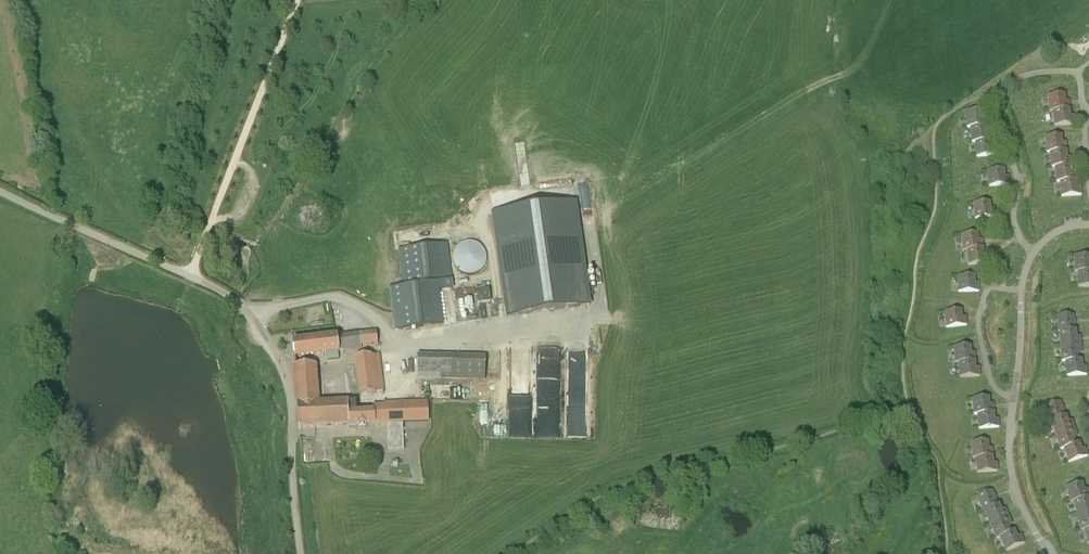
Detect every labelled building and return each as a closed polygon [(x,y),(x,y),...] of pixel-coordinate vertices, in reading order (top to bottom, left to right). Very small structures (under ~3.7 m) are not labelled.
[(1049,112),(1053,112),(1070,111),(1070,102),(1070,101),(1065,101),(1065,94),(1047,96),(1049,112)] [(966,128),(970,128),(988,127),(987,119),(987,117),(983,117),(983,112),(983,110),(964,111),(966,128)] [(1070,111),(1053,112),(1053,127),(1075,125),(1074,117),(1074,116),(1071,116),(1070,111)] [(970,143),(975,143),(992,142),(992,134),(992,132),(988,132),(988,127),(970,128),(970,143)] [(1046,153),(1049,153),(1067,152),(1067,144),(1066,142),(1063,142),(1062,136),(1045,137),(1046,153)] [(992,142),(975,143),(975,157),(997,156),(996,149),(996,147),(993,147),(992,142)] [(1050,168),(1054,168),(1072,167),(1071,159),(1071,157),(1067,157),(1067,152),(1049,153),(1050,168)] [(1055,183),(1060,182),(1077,182),(1077,174),(1076,172),(1072,172),(1072,167),(1054,168),(1055,183)] [(1005,170),(987,170),(988,187),(1009,186),(1009,178),(1009,176),(1005,176),(1005,170)] [(1077,182),(1060,182),(1060,197),(1082,195),(1081,189),(1081,186),(1077,186),(1077,182)] [(580,202),(494,214),(495,224),(508,321),(594,310),(580,202)] [(991,208),(990,202),(973,203),(974,219),(995,218),(995,210),(994,208),(991,208)] [(962,252),(966,251),(984,250),(983,242),(983,239),(979,240),(978,233),(961,234),(962,252)] [(474,242),(467,242),(461,244),(455,249),(453,256),(453,263),(456,269),(461,274),(468,275),(475,275),(481,271),(485,265),(487,258),(485,251),(480,246),(474,242)] [(399,248),(403,285),(439,281),(452,280),(448,243),(399,248)] [(984,250),(966,251),(967,266),(988,264),(988,256),(988,254),(984,255),(984,250)] [(1077,272),(1088,272),(1088,256),(1074,255),(1073,272),(1077,272)] [(1077,272),(1077,287),(1088,287),(1088,272),(1077,272)] [(975,283),(975,276),(958,276),(958,293),(979,292),(979,285),(979,283),(975,283)] [(403,285),(390,286),(390,290),(393,312),(396,330),(444,324),(440,292),(454,290),(452,280),(439,281),(403,285)] [(476,303),(490,301),(488,288),(474,290),(476,303)] [(447,323),(460,321),(458,309),(445,310),(447,323)] [(962,317),(962,310),(944,312),(946,328),(966,326),(966,318),(966,317),(962,317)] [(1057,332),(1059,332),(1075,330),(1075,321),(1075,315),(1071,315),(1071,311),(1060,311),(1060,316),(1057,316),(1057,332)] [(1075,330),(1059,332),(1060,346),(1081,345),(1081,338),(1081,336),(1077,337),(1077,330),(1075,330)] [(337,338),(314,341),(316,357),(339,354),(339,352),(362,350),(362,347),(378,345),(376,332),(337,338)] [(303,342),(292,343),(294,357),(294,358),(294,360),(316,357),(314,341),(303,342)] [(1061,362),(1065,362),(1078,359),(1078,354),(1082,353),(1082,352),(1081,345),(1060,346),(1061,362)] [(954,363),(958,363),(976,363),(976,355),(976,352),(972,353),(971,346),(954,347),(954,363)] [(388,353),(355,359),(359,394),(384,391),(394,389),(388,353)] [(417,379),(452,379),(485,380),(486,356),(453,356),(418,355),(417,379)] [(1082,359),(1078,359),(1065,362),(1066,376),(1087,375),(1087,369),(1087,366),(1083,366),(1082,359)] [(976,363),(958,363),(958,378),(980,377),(980,369),(980,367),(976,367),(976,363)] [(315,366),(295,367),(297,406),(318,405),(315,366)] [(452,397),(463,397),(464,388),(452,388),(452,397)] [(973,415),(977,415),(995,414),(994,405),(994,404),(990,404),(990,397),(972,399),(973,415)] [(1049,422),(1050,422),(1066,416),(1063,407),(1061,402),(1058,403),(1056,398),(1046,402),(1047,406),(1044,407),(1049,422)] [(318,405),(297,406),(298,428),(358,425),(359,428),(366,428),(365,424),(373,424),(386,423),(388,452),(399,451),(404,451),(403,423),(429,421),(428,402),(385,404),(385,406),(373,406),(373,412),(357,412),(356,403),(349,403),(318,406),(318,405)] [(995,414),(977,415),(978,430),(1000,428),(999,420),(999,418),(995,419),(995,414)] [(1067,415),(1066,416),(1050,422),(1055,436),(1075,429),(1073,422),(1072,421),(1069,422),(1067,415)] [(1060,450),(1063,449),(1076,443),(1074,438),(1078,437),(1077,435),(1075,429),(1055,436),(1060,450)] [(989,441),(971,442),(972,451),(972,458),(976,458),(994,457),(993,450),(993,447),(989,448),(989,441)] [(1080,442),(1076,443),(1063,449),(1068,463),(1088,456),(1086,449),(1086,448),(1082,449),(1080,442)] [(994,457),(976,458),(976,473),(998,472),(998,465),(998,462),(994,463),(994,457)] [(1073,502),(1088,498),(1088,491),(1088,490),(1088,488),(1085,489),(1083,483),(1066,487),(1070,503),(1073,502)] [(982,513),(984,512),(1001,505),(1000,503),(998,503),(995,496),(995,495),(992,490),(976,497),(982,513)] [(1088,514),(1088,498),(1073,502),(1077,517),(1088,514)] [(984,512),(990,526),(1010,517),(1007,510),(1006,508),(1002,509),(1001,505),(984,512)] [(1084,530),(1088,528),(1088,514),(1077,517),(1080,531),(1084,530)] [(996,540),(999,538),(1016,531),(1015,529),(1011,531),(1009,526),(1013,524),(1012,522),(1010,517),(990,526),(996,540)] [(1016,531),(999,538),(1005,552),(1025,543),(1022,536),(1021,534),(1018,536),(1016,531)]
